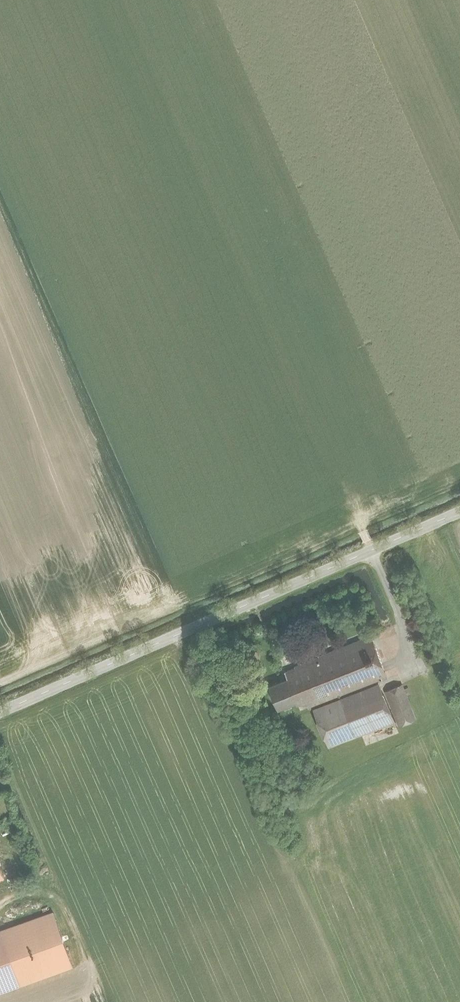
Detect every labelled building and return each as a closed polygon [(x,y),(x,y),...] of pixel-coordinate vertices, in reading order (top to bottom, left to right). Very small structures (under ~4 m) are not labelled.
[(290,678),(272,685),(282,711),(300,704),(310,706),(311,708),(391,678),(375,637),(287,669),(290,678)] [(383,683),(314,710),(331,751),(400,722),(383,683)] [(406,685),(389,691),(403,726),(419,720),(406,685)] [(0,930),(0,992),(71,967),(51,912),(0,930)]
